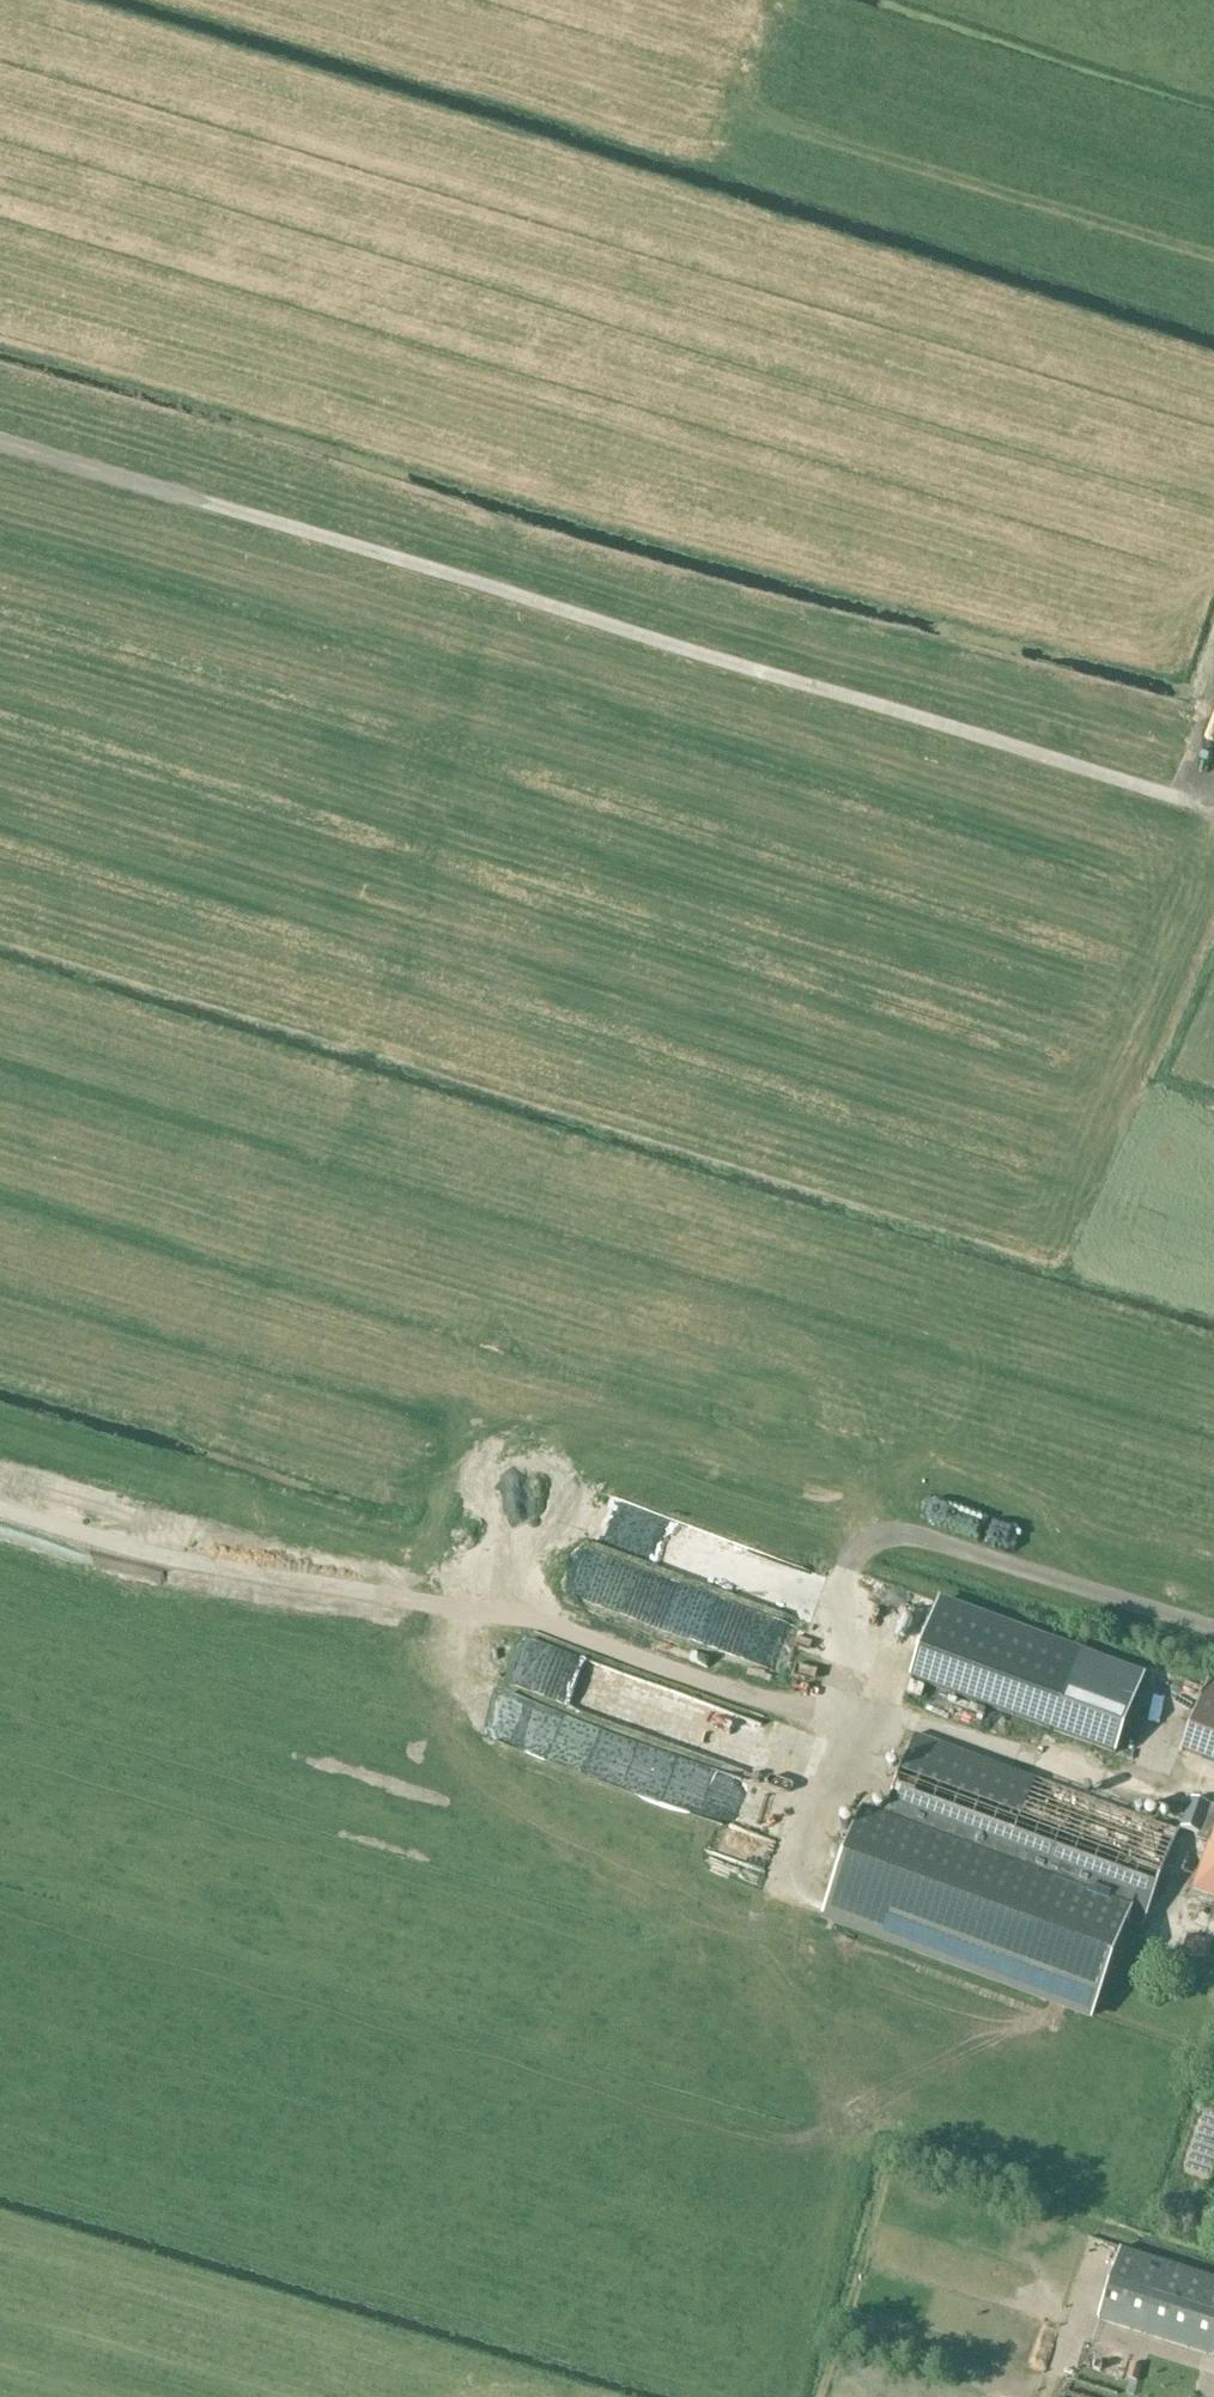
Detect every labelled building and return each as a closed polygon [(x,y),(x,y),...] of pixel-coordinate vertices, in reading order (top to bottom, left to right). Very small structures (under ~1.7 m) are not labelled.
[(1143,1679),(939,1603),(911,1678),(1115,1754),(1143,1679)] [(1208,1683),(1182,1751),(1213,1763),(1213,1685),(1208,1683)] [(1166,1750),(1166,1746),(1165,1742),(1164,1738),(1162,1735),(1159,1732),(1155,1730),(1152,1728),(1148,1728),(1144,1728),(1140,1729),(1136,1730),(1133,1733),(1130,1735),(1128,1739),(1126,1743),(1126,1746),(1126,1750),(1127,1754),(1128,1758),(1131,1761),(1134,1764),(1137,1766),(1141,1768),(1145,1768),(1149,1768),(1152,1767),(1156,1766),(1159,1763),(1162,1761),(1164,1757),(1166,1753),(1166,1750)] [(1162,1827),(918,1736),(883,1830),(860,1822),(825,1918),(1092,2016),(1162,1827)] [(1210,1806),(1192,1799),(1181,1828),(1199,1834),(1197,1840),(1209,1844),(1192,1889),(1213,1898),(1213,1808),(1210,1806)] [(1177,2271),(1122,2254),(1100,2322),(1108,2325),(1213,2356),(1213,2282),(1177,2271)] [(1144,2368),(1133,2365),(1128,2380),(1139,2383),(1144,2368)]
